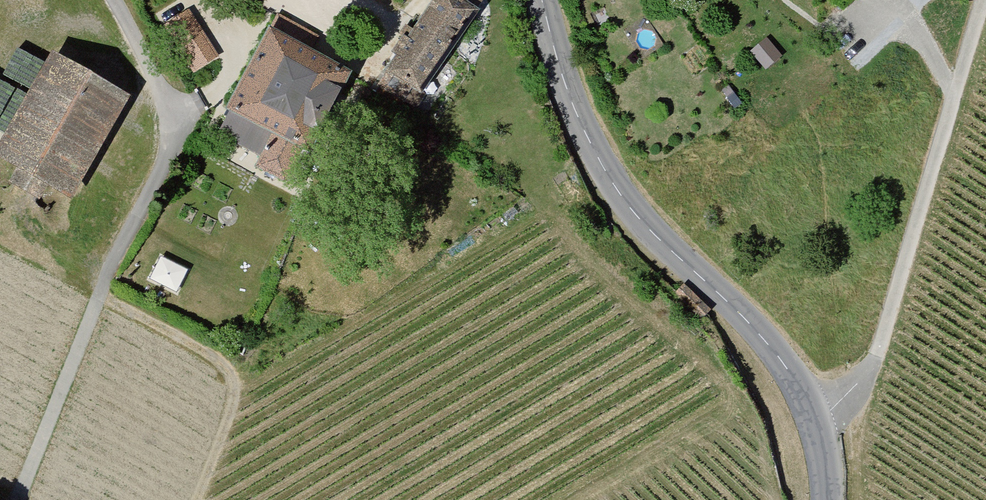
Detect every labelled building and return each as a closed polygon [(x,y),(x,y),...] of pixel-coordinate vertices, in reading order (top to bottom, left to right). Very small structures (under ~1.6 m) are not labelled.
[(378,85),(416,108),(483,0),(430,0),(378,85)] [(334,33),(272,5),(224,108),(313,150),(351,70),(323,57),(334,33)] [(163,25),(191,73),(220,56),(192,8),(163,25)] [(0,137),(0,166),(64,201),(126,90),(50,48),(0,137)] [(159,256),(151,280),(180,290),(188,265),(159,256)]
